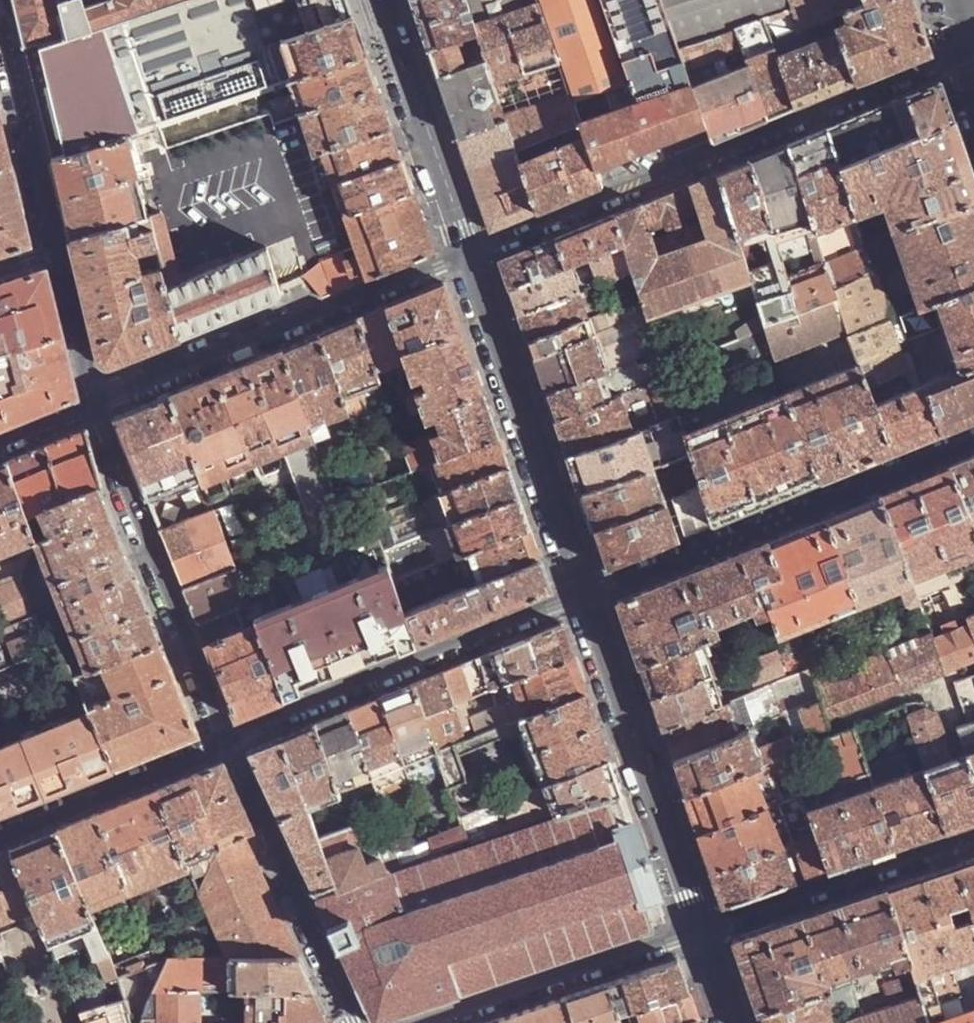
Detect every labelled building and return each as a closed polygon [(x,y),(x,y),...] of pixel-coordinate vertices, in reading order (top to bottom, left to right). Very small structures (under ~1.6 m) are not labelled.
[(24,44),(39,41),(68,35),(61,7),(60,0),(14,0),(24,44)] [(310,32),(299,0),(176,0),(68,35),(39,41),(47,78),(153,42),(166,79),(179,117),(181,116),(290,80),(296,78),(283,41),(310,32)] [(61,7),(68,35),(176,0),(82,0),(61,7)] [(348,0),(299,0),(310,32),(354,18),(348,0)] [(427,50),(457,39),(475,32),(474,28),(465,0),(410,0),(427,50)] [(474,28),(522,11),(519,0),(465,0),(474,28)] [(537,6),(558,62),(569,94),(579,125),(637,105),(636,103),(601,0),(535,0),(537,6)] [(636,103),(690,84),(686,72),(678,50),(661,0),(601,0),(636,103)] [(678,50),(734,29),(749,23),(762,18),(792,7),(790,0),(661,0),(678,50)] [(792,7),(800,30),(833,17),(847,12),(865,5),(863,0),(790,0),(792,7)] [(865,5),(847,12),(850,22),(837,27),(839,32),(856,83),(930,53),(912,0),(863,0),(865,5)] [(522,11),(474,28),(475,32),(484,57),(493,85),(558,62),(537,6),(522,11)] [(776,58),(800,30),(792,7),(762,18),(776,58)] [(800,30),(776,58),(803,47),(839,32),(837,27),(833,17),(800,30)] [(310,32),(283,41),(296,78),(366,55),(359,32),(354,18),(310,32)] [(751,29),(737,34),(742,50),(747,65),(766,119),(783,112),(794,108),(776,58),(762,18),(749,23),(751,29)] [(734,29),(678,50),(686,72),(742,50),(737,34),(734,29)] [(803,47),(776,58),(794,108),(828,94),(856,83),(839,32),(803,47)] [(457,39),(427,50),(436,76),(442,94),(451,118),(458,139),(495,123),(488,103),(498,99),(493,85),(484,57),(465,65),(457,39)] [(166,79),(153,42),(47,78),(56,116),(116,97),(166,79)] [(742,50),(686,72),(690,84),(691,87),(747,65),(742,50)] [(296,78),(290,80),(301,113),(378,88),(371,68),(366,55),(296,78)] [(558,62),(493,85),(498,99),(503,117),(569,94),(558,62)] [(747,65),(691,87),(705,125),(703,126),(710,143),(741,130),(766,119),(747,65)] [(166,79),(116,97),(128,134),(179,117),(166,79)] [(940,82),(907,95),(920,135),(953,121),(940,82)] [(637,105),(579,125),(584,138),(595,170),(596,169),(653,146),(683,134),(703,126),(705,125),(691,87),(690,84),(636,103),(637,105)] [(378,88),(301,113),(315,154),(326,151),(392,129),(383,104),(378,88)] [(569,94),(503,117),(505,120),(515,152),(579,125),(569,94)] [(883,105),(866,112),(879,151),(920,135),(907,95),(883,105)] [(116,97),(56,116),(66,156),(129,136),(128,134),(116,97)] [(843,122),(827,129),(839,168),(879,151),(866,112),(843,122)] [(12,165),(0,117),(0,169),(12,165)] [(495,123),(458,139),(475,190),(490,232),(536,214),(520,165),(515,152),(505,120),(495,123)] [(953,121),(920,135),(879,151),(839,168),(855,216),(884,204),(893,231),(973,199),(973,182),(953,121)] [(392,129),(326,151),(333,172),(336,182),(402,160),(396,140),(392,129)] [(804,138),(787,144),(815,231),(827,226),(855,216),(839,168),(827,129),(804,138)] [(51,161),(61,200),(138,173),(129,136),(66,156),(51,161)] [(584,138),(520,165),(536,214),(583,194),(602,187),(596,169),(595,170),(584,138)] [(767,153),(750,160),(771,224),(774,234),(804,222),(811,243),(817,260),(786,272),(798,311),(836,297),(826,263),(815,231),(787,144),(767,153)] [(315,154),(313,155),(320,177),(333,172),(326,151),(315,154)] [(402,160),(336,182),(347,214),(413,191),(406,171),(402,160)] [(731,168),(717,173),(738,237),(771,224),(750,160),(731,168)] [(31,243),(12,165),(0,169),(0,254),(31,243)] [(61,200),(70,239),(127,222),(131,236),(151,229),(151,228),(164,223),(165,223),(162,211),(148,215),(138,173),(61,200)] [(663,196),(614,215),(623,244),(631,271),(640,298),(645,314),(647,319),(751,282),(744,258),(738,237),(717,173),(663,196)] [(413,191),(347,214),(358,247),(424,223),(416,201),(413,191)] [(893,231),(919,307),(927,304),(934,301),(973,285),(973,199),(893,231)] [(582,229),(556,239),(566,266),(623,244),(614,215),(582,229)] [(106,366),(112,365),(127,360),(135,357),(159,346),(178,339),(161,268),(138,273),(133,251),(155,245),(151,229),(131,236),(127,222),(70,239),(98,360),(100,363),(106,366)] [(804,222),(774,234),(777,245),(780,255),(811,243),(804,222)] [(280,298),(266,249),(256,253),(244,258),(179,283),(178,275),(169,243),(168,243),(164,223),(151,228),(151,229),(155,245),(157,251),(159,259),(161,268),(178,339),(216,324),(267,303),(280,298)] [(424,223),(358,247),(360,256),(365,271),(369,281),(434,254),(427,234),(424,223)] [(827,226),(815,231),(826,263),(837,259),(827,226)] [(525,252),(500,262),(507,280),(510,288),(566,266),(556,239),(525,252)] [(566,266),(510,288),(516,306),(519,315),(576,292),(622,274),(631,271),(623,244),(566,266)] [(777,245),(744,258),(751,282),(756,296),(765,325),(798,311),(786,272),(780,255),(777,245)] [(837,259),(826,263),(836,297),(876,281),(868,254),(865,248),(861,250),(837,259)] [(881,248),(868,254),(876,281),(878,281),(886,306),(898,301),(881,248)] [(223,258),(178,275),(179,283),(244,258),(242,253),(224,259),(223,258)] [(343,253),(317,262),(324,285),(329,297),(354,286),(350,277),(346,261),(343,253)] [(360,256),(346,261),(350,277),(365,271),(360,256)] [(0,284),(0,354),(63,334),(47,269),(0,284)] [(365,271),(350,277),(354,286),(369,281),(365,271)] [(631,271),(622,274),(631,302),(640,298),(631,271)] [(876,281),(836,297),(847,330),(848,336),(890,319),(886,306),(878,281),(876,281)] [(444,283),(384,307),(403,360),(410,381),(419,377),(423,387),(414,391),(414,392),(420,408),(424,420),(434,417),(440,432),(430,436),(430,437),(438,459),(468,448),(452,402),(482,392),(461,331),(444,283)] [(323,299),(329,297),(324,285),(313,289),(323,299)] [(934,301),(943,326),(958,369),(924,382),(941,431),(973,417),(973,285),(934,301)] [(525,333),(528,341),(583,320),(586,319),(576,292),(519,315),(525,333)] [(798,311),(765,325),(766,329),(774,354),(775,359),(838,333),(847,330),(836,297),(798,311)] [(934,301),(927,304),(935,329),(943,326),(934,301)] [(919,307),(900,315),(909,339),(935,329),(927,304),(919,307)] [(367,314),(356,318),(375,371),(385,367),(403,360),(384,307),(367,314)] [(586,319),(583,320),(588,336),(618,325),(612,309),(586,319)] [(618,325),(588,336),(600,372),(632,360),(657,350),(647,319),(645,314),(618,325)] [(334,328),(319,334),(345,408),(358,403),(354,390),(378,380),(375,371),(356,318),(334,328)] [(848,336),(848,337),(857,364),(870,404),(910,388),(904,373),(908,371),(890,319),(848,336)] [(583,320),(528,341),(532,354),(533,357),(588,336),(583,320)] [(766,329),(691,358),(699,384),(767,357),(774,354),(766,329)] [(847,330),(838,333),(841,340),(848,337),(848,336),(847,330)] [(0,354),(0,430),(31,417),(79,398),(63,334),(0,354)] [(296,343),(281,349),(312,437),(327,431),(323,420),(346,411),(345,408),(319,334),(296,343)] [(588,336),(533,357),(541,380),(546,393),(600,372),(588,336)] [(245,364),(216,376),(251,462),(281,450),(312,437),(281,349),(245,364)] [(767,357),(769,363),(775,360),(775,359),(774,354),(767,357)] [(632,360),(600,372),(609,399),(615,397),(641,387),(632,360)] [(924,382),(910,388),(870,404),(857,364),(829,375),(785,393),(821,480),(850,467),(862,463),(884,454),(941,431),(924,382)] [(385,367),(375,371),(378,380),(385,400),(395,396),(385,367)] [(600,372),(546,393),(552,411),(555,420),(609,399),(600,372)] [(179,391),(170,395),(200,475),(202,482),(207,480),(224,473),(250,462),(251,462),(216,376),(202,382),(194,385),(179,391)] [(641,387),(615,397),(628,434),(678,416),(674,404),(671,395),(666,377),(641,387)] [(414,392),(404,396),(410,412),(420,408),(414,392)] [(488,408),(482,392),(452,402),(468,448),(497,437),(488,408)] [(821,480),(785,393),(684,434),(689,452),(700,484),(713,524),(770,501),(821,480)] [(139,408),(115,418),(146,497),(174,485),(200,475),(170,395),(139,408)] [(609,399),(555,420),(563,443),(568,456),(628,434),(615,397),(609,399)] [(681,402),(674,404),(678,416),(679,419),(686,416),(681,402)] [(420,408),(410,412),(420,440),(430,437),(430,436),(424,420),(420,408)] [(678,416),(628,434),(641,470),(651,466),(680,455),(689,452),(684,434),(679,419),(678,416)] [(26,453),(8,461),(28,516),(43,510),(42,509),(99,486),(99,487),(102,486),(87,428),(67,437),(53,442),(26,453)] [(628,434),(568,456),(576,479),(581,493),(641,470),(628,434)] [(306,513),(308,512),(312,516),(318,518),(322,518),(328,516),(331,513),(333,510),(333,506),(333,503),(336,502),(335,499),(334,499),(312,437),(281,450),(306,513)] [(420,440),(402,447),(405,456),(410,470),(435,461),(438,459),(430,437),(420,440)] [(500,445),(497,437),(468,448),(438,459),(435,461),(443,484),(445,490),(507,466),(500,445)] [(689,452),(680,455),(683,465),(688,480),(690,488),(700,484),(689,452)] [(680,455),(651,466),(664,502),(687,492),(686,490),(690,488),(688,480),(675,485),(670,470),(683,465),(680,455)] [(405,456),(367,470),(372,485),(374,484),(410,470),(405,456)] [(949,467),(973,528),(973,457),(971,458),(949,467)] [(17,547),(36,539),(37,538),(28,516),(8,461),(0,464),(0,554),(17,547)] [(224,473),(207,480),(214,498),(258,481),(250,462),(224,473)] [(510,475),(507,466),(445,490),(456,521),(518,496),(510,475)] [(641,470),(581,493),(588,513),(593,529),(665,504),(666,504),(664,502),(651,466),(641,470)] [(880,494),(911,579),(970,556),(973,554),(973,528),(949,467),(911,482),(880,494)] [(200,475),(174,485),(186,520),(198,552),(225,542),(202,482),(200,475)] [(666,504),(665,504),(678,538),(699,530),(713,524),(700,484),(690,488),(686,490),(687,492),(664,502),(666,504)] [(174,485),(146,497),(160,532),(186,520),(174,485)] [(86,670),(161,641),(99,487),(99,486),(42,509),(43,510),(52,533),(37,539),(37,538),(36,539),(73,636),(86,670)] [(331,513),(328,516),(365,501),(361,489),(335,499),(336,502),(333,503),(333,506),(333,510),(331,513)] [(849,507),(826,517),(857,603),(900,586),(912,582),(911,579),(880,494),(849,507)] [(456,521),(446,524),(457,555),(466,551),(529,527),(521,506),(518,496),(456,521)] [(665,504),(593,529),(600,548),(606,567),(678,538),(665,504)] [(779,535),(767,540),(779,571),(759,577),(771,611),(779,634),(788,630),(857,603),(826,517),(808,523),(797,528),(779,535)] [(186,520),(160,532),(183,589),(208,578),(198,552),(186,520)] [(529,527),(466,551),(477,582),(539,558),(532,536),(529,527)] [(256,624),(284,699),(329,681),(367,665),(396,653),(416,645),(404,611),(393,580),(382,550),(378,538),(244,593),(247,602),(256,624)] [(36,539),(17,547),(25,564),(36,539)] [(638,592),(618,601),(630,637),(639,664),(702,639),(718,632),(719,632),(716,623),(754,607),(758,616),(763,614),(771,611),(759,577),(779,571),(767,540),(738,552),(715,561),(638,592)] [(225,542),(198,552),(208,578),(234,567),(228,549),(225,542)] [(395,545),(382,550),(393,580),(405,576),(395,545)] [(405,576),(393,580),(404,611),(477,582),(466,551),(457,555),(405,576)] [(911,579),(912,582),(917,596),(973,573),(973,566),(970,556),(911,579)] [(477,582),(404,611),(416,645),(444,633),(463,625),(510,606),(550,589),(539,558),(477,582)] [(25,564),(11,569),(14,576),(20,573),(25,564)] [(183,589),(196,623),(247,602),(244,593),(234,567),(208,578),(183,589)] [(3,655),(7,664),(49,647),(20,573),(14,576),(0,582),(0,647),(3,655)] [(912,582),(900,586),(907,603),(918,598),(917,596),(912,582)] [(931,632),(918,598),(907,603),(920,636),(931,632)] [(196,623),(205,644),(221,638),(213,618),(229,611),(237,609),(239,614),(244,629),(256,624),(247,602),(196,623)] [(237,609),(229,611),(231,617),(239,614),(237,609)] [(771,611),(763,614),(774,647),(778,646),(781,645),(782,644),(779,634),(771,611)] [(562,623),(493,651),(505,683),(513,680),(573,656),(566,633),(562,623)] [(221,638),(205,644),(235,719),(262,708),(284,699),(256,624),(244,629),(221,638)] [(933,638),(945,671),(973,660),(973,635),(970,624),(959,628),(933,638)] [(718,632),(702,639),(705,646),(721,639),(719,632),(718,632)] [(903,687),(945,671),(933,638),(931,632),(920,636),(918,637),(918,636),(885,648),(886,650),(903,687)] [(83,671),(86,670),(73,636),(59,641),(74,675),(83,671)] [(782,644),(781,645),(792,675),(811,667),(801,636),(792,640),(782,644)] [(702,639),(639,664),(647,686),(651,697),(714,672),(707,653),(705,646),(702,639)] [(198,734),(161,641),(86,670),(83,671),(86,680),(100,674),(106,687),(112,685),(116,695),(110,697),(105,699),(94,703),(91,697),(92,696),(89,687),(81,690),(89,711),(114,768),(160,750),(198,734)] [(774,647),(745,659),(754,683),(786,670),(778,646),(774,647)] [(723,647),(707,653),(714,672),(730,665),(723,647)] [(827,717),(829,717),(903,687),(886,650),(872,655),(872,654),(868,655),(864,663),(861,667),(857,671),(847,677),(838,679),(834,679),(823,676),(817,674),(814,676),(821,697),(827,717)] [(493,651),(475,658),(488,690),(498,686),(505,683),(493,651)] [(573,656),(513,680),(526,715),(585,691),(577,668),(573,656)] [(475,658),(444,672),(455,703),(462,701),(488,690),(475,658)] [(792,675),(724,703),(735,733),(751,726),(765,721),(801,706),(821,697),(814,676),(811,667),(792,675)] [(425,679),(412,684),(423,716),(451,705),(455,703),(444,672),(425,679)] [(714,672),(651,697),(658,718),(662,728),(724,703),(714,672)] [(505,683),(498,686),(504,702),(511,722),(519,718),(526,715),(513,680),(505,683)] [(393,692),(380,697),(403,765),(436,753),(436,752),(423,716),(412,684),(393,692)] [(526,715),(519,718),(524,733),(543,784),(607,757),(594,718),(585,691),(526,715)] [(360,706),(346,711),(370,778),(403,765),(380,697),(360,706)] [(821,697),(801,706),(808,729),(813,741),(824,736),(834,733),(829,717),(827,717),(821,697)] [(463,741),(474,736),(467,717),(462,701),(455,703),(451,705),(463,741)] [(504,702),(467,717),(474,736),(498,726),(511,722),(504,702)] [(724,703),(662,728),(669,749),(672,759),(735,733),(724,703)] [(451,705),(423,716),(436,752),(453,745),(463,741),(451,705)] [(924,707),(909,713),(918,745),(925,743),(944,736),(946,735),(938,713),(924,707)] [(6,762),(25,804),(42,798),(52,794),(72,785),(104,772),(114,768),(89,711),(0,747),(0,748),(6,762)] [(327,719),(314,725),(337,790),(370,778),(346,711),(327,719)] [(511,722),(498,726),(502,738),(508,739),(510,738),(524,733),(519,718),(511,722)] [(853,723),(853,724),(861,745),(869,742),(861,719),(853,723)] [(765,721),(751,726),(758,746),(772,741),(765,721)] [(957,726),(965,753),(966,753),(973,750),(973,721),(968,723),(957,726)] [(834,733),(824,736),(828,749),(835,768),(839,781),(856,774),(869,770),(861,745),(853,724),(834,733)] [(294,733),(281,738),(307,810),(339,797),(337,790),(314,725),(294,733)] [(463,741),(453,745),(457,756),(502,738),(498,726),(474,736),(463,741)] [(735,733),(672,759),(680,781),(685,794),(751,766),(763,761),(758,746),(751,726),(735,733)] [(808,729),(793,735),(798,747),(813,741),(808,729)] [(772,741),(758,746),(763,761),(798,747),(793,735),(793,732),(772,741)] [(530,789),(543,784),(524,733),(510,738),(530,789)] [(944,736),(925,743),(932,765),(954,757),(946,735),(944,736)] [(763,761),(751,766),(756,778),(779,769),(787,772),(801,766),(805,758),(821,751),(828,749),(824,736),(813,741),(798,747),(763,761)] [(281,738),(248,752),(311,892),(333,884),(317,839),(313,827),(307,810),(281,738)] [(925,743),(918,745),(926,767),(932,765),(925,743)] [(453,745),(436,752),(436,753),(448,788),(466,781),(457,756),(453,745)] [(14,809),(25,804),(6,762),(0,748),(0,814),(14,809)] [(828,749),(821,751),(827,767),(797,779),(798,783),(827,773),(826,771),(835,768),(828,749)] [(779,769),(756,778),(760,788),(776,782),(795,775),(797,779),(827,767),(821,751),(805,758),(801,766),(787,772),(779,769)] [(926,767),(947,830),(969,822),(973,821),(973,777),(966,753),(965,753),(954,757),(932,765),(926,767)] [(607,757),(543,784),(554,813),(606,795),(606,796),(619,792),(611,769),(607,757)] [(186,777),(156,789),(184,859),(221,844),(222,842),(241,834),(242,835),(253,831),(223,762),(186,777)] [(403,765),(370,778),(375,794),(409,782),(403,765)] [(751,766),(685,794),(693,819),(698,832),(767,806),(760,788),(756,778),(751,766)] [(926,767),(874,785),(895,847),(910,842),(915,841),(934,834),(947,830),(926,767)] [(827,773),(798,783),(802,793),(837,781),(839,781),(835,768),(826,771),(827,773)] [(839,781),(837,781),(842,796),(854,792),(852,784),(859,781),(856,774),(839,781)] [(837,781),(802,793),(808,808),(842,796),(837,781)] [(776,782),(760,788),(767,806),(783,800),(776,782)] [(530,789),(523,792),(535,821),(554,813),(543,784),(530,789)] [(842,796),(808,808),(816,832),(830,869),(850,862),(864,858),(882,851),(895,847),(874,785),(854,792),(842,796)] [(122,803),(95,814),(127,893),(187,868),(184,859),(156,789),(122,803)] [(802,793),(795,796),(800,810),(798,813),(800,819),(805,822),(809,834),(816,832),(808,808),(802,793)] [(371,1022),(378,1022),(651,930),(642,903),(643,902),(641,896),(639,897),(618,834),(620,833),(618,828),(616,828),(607,800),(476,846),(403,872),(403,870),(388,875),(386,868),(384,869),(380,859),(375,858),(361,863),(354,842),(349,827),(317,839),(333,884),(335,891),(315,899),(371,1022)] [(494,804),(475,811),(484,838),(504,831),(494,804)] [(767,806),(698,832),(706,855),(711,869),(783,845),(767,806)] [(475,811),(459,818),(462,826),(466,840),(468,844),(475,841),(484,838),(475,811)] [(73,823),(56,830),(88,908),(101,903),(127,893),(95,814),(73,823)] [(345,815),(313,827),(317,839),(349,827),(345,815)] [(462,826),(428,838),(429,841),(433,852),(466,840),(462,826)] [(388,829),(354,842),(361,863),(375,858),(380,859),(384,869),(386,868),(388,875),(403,870),(400,864),(396,852),(388,829)] [(30,841),(10,849),(35,908),(43,929),(49,942),(81,930),(94,925),(88,908),(56,830),(30,841)] [(793,840),(793,841),(797,851),(806,877),(821,872),(830,869),(816,832),(809,834),(793,840)] [(227,958),(298,958),(284,926),(242,835),(241,834),(222,842),(221,844),(206,871),(197,890),(223,958),(227,958)] [(433,852),(400,864),(403,870),(403,872),(476,846),(475,841),(468,844),(466,840),(433,852)] [(429,841),(396,852),(400,864),(433,852),(429,841)] [(221,844),(184,859),(187,868),(190,875),(191,878),(206,871),(221,844)] [(783,845),(711,869),(718,892),(723,906),(765,892),(795,881),(786,855),(783,845)] [(23,913),(35,908),(10,849),(0,853),(0,923),(23,913)] [(797,851),(786,855),(795,881),(806,877),(797,851)] [(886,890),(908,962),(913,976),(914,979),(950,967),(973,958),(973,860),(941,871),(886,890)] [(333,884),(311,892),(315,899),(335,891),(333,884)] [(806,917),(734,942),(747,983),(757,1014),(823,991),(827,990),(823,978),(889,957),(893,968),(908,962),(886,890),(806,917)] [(101,903),(88,908),(94,925),(95,927),(108,922),(101,903)] [(35,908),(23,913),(26,922),(31,934),(43,929),(35,908)] [(94,925),(81,930),(86,942),(91,956),(93,957),(94,956),(105,952),(95,927),(94,925)] [(81,930),(49,942),(54,955),(86,942),(81,930)] [(149,949),(110,965),(111,966),(115,977),(137,969),(143,966),(154,962),(149,949)] [(105,952),(94,956),(100,971),(102,970),(111,966),(110,965),(105,952)] [(198,958),(163,959),(156,974),(150,989),(151,991),(157,991),(198,991),(200,991),(198,958)] [(223,958),(198,958),(200,991),(228,991),(227,958),(223,958)] [(314,991),(298,958),(227,958),(228,991),(247,991),(314,991)] [(146,977),(150,989),(156,974),(163,959),(154,962),(143,966),(146,977)] [(638,972),(607,982),(615,1007),(622,1005),(625,1012),(627,1012),(688,990),(681,969),(677,959),(638,972)] [(893,968),(892,968),(896,981),(913,976),(908,962),(893,968)] [(111,966),(102,970),(106,980),(115,977),(111,966)] [(914,979),(920,998),(928,1022),(938,1022),(966,1014),(950,967),(914,979)] [(137,969),(115,977),(123,998),(128,1012),(144,1008),(147,1002),(137,969)] [(571,1022),(601,1022),(618,1017),(615,1007),(607,982),(583,991),(566,997),(571,1022)] [(832,1022),(845,1022),(847,1022),(849,1022),(840,989),(824,993),(832,1022)] [(627,1012),(631,1022),(661,1022),(697,1017),(691,998),(688,990),(627,1012)] [(140,1018),(159,1018),(157,991),(151,991),(147,1002),(144,1008),(140,1018)] [(157,991),(159,1018),(159,1022),(199,1022),(198,991),(157,991)] [(314,991),(247,991),(246,1022),(328,1022),(314,991)] [(757,1014),(761,1022),(832,1022),(824,993),(823,991),(757,1014)] [(566,997),(504,1018),(498,1020),(499,1022),(571,1022),(566,997)] [(111,1022),(124,1018),(128,1016),(129,1016),(128,1012),(123,998),(105,1004),(111,1022)] [(920,998),(849,1022),(847,1022),(928,1022),(920,998)] [(79,1013),(82,1022),(111,1022),(105,1004),(79,1013)] [(938,1022),(973,1022),(973,1011),(966,1014),(938,1022)]
